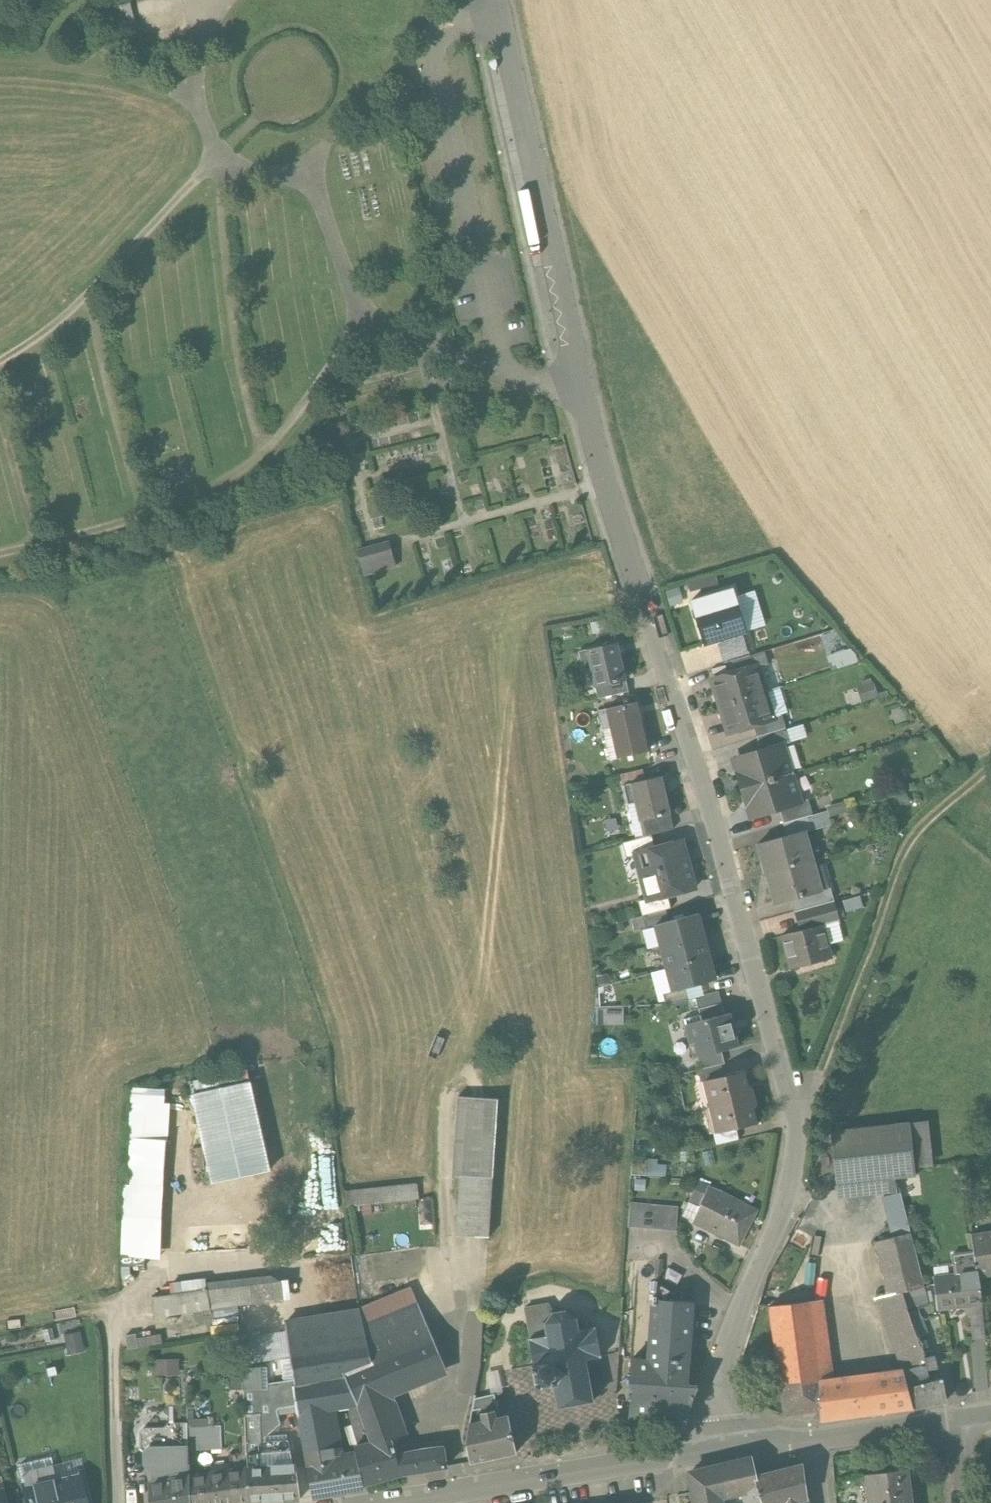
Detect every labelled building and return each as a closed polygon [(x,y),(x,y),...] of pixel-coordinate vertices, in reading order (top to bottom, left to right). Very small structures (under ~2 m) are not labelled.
[(395,566),(390,546),(361,555),(367,575),(395,566)] [(736,598),(694,610),(704,644),(718,640),(741,633),(746,632),(736,598)] [(593,635),(609,633),(607,618),(591,620),(593,635)] [(741,633),(718,640),(725,663),(733,661),(748,656),(741,633)] [(618,644),(579,653),(583,671),(592,669),(595,668),(600,687),(627,681),(618,644)] [(733,661),(736,672),(757,666),(758,668),(767,665),(763,652),(748,656),(733,661)] [(736,672),(711,680),(719,707),(765,693),(758,668),(757,666),(736,672)] [(599,699),(602,698),(600,687),(595,668),(592,669),(599,699)] [(627,681),(600,687),(602,698),(629,692),(627,681)] [(765,693),(719,707),(728,734),(753,726),(774,720),(773,718),(765,693)] [(650,752),(638,703),(600,712),(604,731),(612,729),(619,759),(650,752)] [(774,720),(753,726),(757,737),(785,728),(781,715),(773,718),(774,720)] [(785,728),(757,737),(761,751),(783,744),(783,745),(790,743),(785,728)] [(761,751),(736,759),(739,770),(736,777),(740,789),(792,773),(783,745),(783,744),(761,751)] [(800,802),(792,773),(740,789),(744,802),(750,806),(754,817),(779,810),(801,803),(800,802)] [(671,816),(662,779),(625,787),(629,805),(640,802),(645,822),(671,816)] [(800,802),(801,803),(779,810),(784,824),(808,817),(812,816),(807,800),(800,802)] [(652,836),(674,830),(671,816),(645,822),(648,837),(652,836)] [(811,831),(808,817),(784,824),(787,835),(804,831),(805,833),(811,831)] [(787,835),(757,844),(765,875),(813,862),(805,833),(804,831),(787,835)] [(638,853),(655,848),(652,836),(648,837),(623,843),(627,858),(638,855),(638,853)] [(668,896),(695,889),(682,841),(655,848),(638,853),(638,855),(650,899),(650,901),(668,896)] [(821,891),(813,862),(765,875),(774,906),(790,901),(821,892),(821,891)] [(821,891),(821,892),(790,901),(793,913),(833,901),(829,889),(821,891)] [(642,917),(666,910),(671,909),(668,896),(650,901),(650,899),(638,902),(642,917)] [(838,921),(833,901),(793,913),(799,933),(822,926),(838,921)] [(655,925),(669,922),(666,910),(642,917),(631,919),(634,931),(655,925)] [(655,925),(661,948),(704,936),(698,914),(669,922),(655,925)] [(799,933),(783,937),(792,969),(831,958),(822,926),(799,933)] [(661,948),(667,969),(709,958),(704,936),(661,948)] [(709,958),(667,969),(673,992),(686,988),(715,981),(709,958)] [(686,988),(673,992),(663,994),(666,1006),(689,1000),(686,988)] [(699,1009),(722,1003),(719,992),(695,998),(699,1009)] [(702,1021),(725,1015),(722,1004),(699,1010),(700,1015),(701,1015),(702,1021)] [(698,1057),(721,1051),(739,1047),(730,1014),(725,1015),(702,1021),(701,1015),(700,1015),(684,1020),(694,1058),(698,1057)] [(701,1070),(723,1065),(725,1064),(721,1051),(698,1057),(701,1070)] [(706,1081),(726,1077),(723,1065),(701,1070),(699,1070),(702,1082),(706,1081)] [(712,1107),(756,1097),(754,1090),(748,1086),(745,1072),(726,1077),(706,1081),(712,1107)] [(248,1083),(192,1095),(213,1185),(268,1173),(248,1083)] [(165,1090),(131,1090),(131,1100),(166,1103),(165,1090)] [(458,1236),(491,1237),(492,1177),(496,1177),(498,1097),(459,1095),(457,1176),(462,1176),(458,1236)] [(756,1097),(712,1107),(718,1133),(738,1128),(757,1124),(753,1110),(757,1104),(756,1097)] [(127,1101),(121,1264),(144,1265),(145,1253),(161,1253),(166,1103),(131,1100),(127,1101)] [(907,1125),(913,1178),(934,1168),(928,1123),(907,1125)] [(835,1186),(913,1178),(907,1125),(830,1133),(835,1186)] [(741,1140),(738,1128),(718,1133),(714,1134),(717,1145),(741,1140)] [(663,1178),(665,1165),(658,1164),(658,1157),(647,1156),(646,1163),(634,1162),(632,1175),(663,1178)] [(346,1208),(418,1200),(415,1182),(344,1190),(346,1208)] [(740,1245),(757,1212),(727,1194),(704,1185),(701,1192),(706,1194),(694,1221),(740,1245)] [(892,1239),(910,1235),(899,1194),(882,1199),(892,1239)] [(630,1203),(628,1227),(676,1231),(678,1207),(630,1203)] [(977,1275),(990,1271),(990,1233),(969,1238),(974,1259),(977,1275)] [(886,1329),(910,1322),(906,1309),(901,1294),(923,1288),(910,1235),(892,1239),(874,1244),(887,1296),(875,1299),(886,1329)] [(649,1362),(655,1299),(657,1299),(659,1283),(656,1282),(660,1240),(641,1238),(630,1360),(649,1362)] [(957,1277),(977,1275),(974,1259),(955,1262),(957,1277)] [(957,1277),(934,1281),(938,1310),(963,1307),(963,1314),(971,1313),(971,1306),(982,1304),(979,1283),(977,1275),(957,1277)] [(238,1286),(239,1305),(282,1301),(279,1282),(238,1286)] [(675,1293),(659,1283),(657,1299),(677,1301),(677,1293),(675,1293)] [(207,1290),(210,1309),(239,1305),(238,1286),(207,1290)] [(926,1302),(923,1288),(901,1294),(906,1309),(926,1302)] [(153,1299),(156,1318),(210,1309),(207,1290),(153,1299)] [(649,1362),(630,1360),(628,1385),(633,1386),(629,1416),(687,1416),(697,1386),(686,1386),(693,1302),(677,1301),(657,1299),(655,1299),(649,1362)] [(771,1308),(785,1415),(820,1410),(819,1382),(820,1382),(810,1302),(771,1308)] [(372,1361),(433,1335),(419,1303),(363,1326),(372,1361)] [(550,1312),(552,1311),(547,1303),(526,1308),(531,1338),(532,1338),(533,1339),(545,1336),(548,1335),(546,1325),(543,1325),(543,1322),(546,1322),(552,1315),(550,1312)] [(594,1396),(592,1397),(589,1380),(591,1379),(591,1377),(588,1378),(585,1360),(598,1358),(599,1358),(602,1358),(601,1355),(600,1355),(596,1330),(597,1330),(596,1327),(593,1328),(580,1331),(580,1330),(578,1330),(576,1320),(578,1319),(577,1317),(575,1318),(566,1312),(567,1309),(564,1309),(564,1312),(554,1313),(552,1311),(550,1312),(552,1315),(546,1322),(543,1322),(543,1325),(546,1325),(548,1335),(545,1336),(533,1339),(532,1338),(531,1338),(529,1339),(529,1342),(530,1342),(535,1366),(532,1366),(536,1388),(552,1385),(552,1386),(555,1386),(557,1403),(555,1403),(555,1406),(558,1405),(558,1408),(560,1407),(561,1410),(563,1409),(563,1407),(588,1402),(589,1405),(591,1405),(591,1402),(593,1402),(592,1399),(595,1399),(594,1396)] [(343,1372),(372,1361),(363,1326),(359,1311),(285,1324),(293,1380),(294,1387),(295,1387),(317,1383),(331,1381),(346,1379),(343,1372)] [(470,1311),(463,1337),(462,1363),(465,1361),(469,1360),(480,1355),(483,1312),(470,1311)] [(910,1323),(915,1337),(926,1334),(921,1319),(910,1323)] [(902,1371),(922,1367),(924,1366),(923,1361),(915,1337),(910,1323),(910,1322),(886,1329),(902,1371)] [(709,1327),(707,1332),(714,1335),(716,1329),(709,1327)] [(84,1349),(79,1330),(65,1334),(69,1354),(84,1349)] [(386,1393),(446,1368),(433,1335),(372,1361),(383,1393),(383,1395),(385,1399),(388,1398),(386,1393)] [(177,1359),(154,1361),(155,1373),(178,1371),(177,1359)] [(230,1371),(242,1369),(242,1360),(229,1361),(230,1371)] [(476,1361),(469,1360),(465,1361),(463,1379),(474,1380),(476,1361)] [(357,1405),(383,1395),(383,1393),(372,1361),(343,1372),(346,1379),(357,1405)] [(905,1382),(925,1377),(922,1367),(902,1371),(905,1382)] [(295,1407),(298,1406),(295,1387),(294,1387),(293,1380),(267,1386),(268,1388),(263,1389),(262,1369),(242,1369),(248,1468),(289,1465),(288,1441),(262,1443),(262,1430),(282,1427),(279,1416),(284,1408),(291,1413),(295,1407)] [(819,1382),(820,1410),(821,1420),(913,1409),(905,1382),(902,1371),(820,1382),(819,1382)] [(905,1382),(913,1409),(916,1408),(945,1401),(939,1380),(926,1383),(925,1377),(905,1382)] [(346,1407),(357,1405),(346,1379),(331,1381),(334,1409),(346,1407)] [(321,1411),(334,1409),(331,1381),(317,1383),(321,1411)] [(299,1415),(321,1411),(317,1383),(295,1387),(298,1406),(299,1415)] [(371,1444),(394,1442),(399,1438),(385,1399),(383,1395),(357,1405),(360,1414),(371,1444)] [(469,1425),(466,1444),(470,1464),(516,1454),(515,1446),(513,1437),(508,1416),(496,1419),(495,1413),(499,1412),(497,1403),(495,1403),(493,1395),(473,1399),(471,1410),(480,1408),(483,1422),(469,1425)] [(360,1414),(357,1405),(346,1407),(349,1417),(360,1414)] [(321,1411),(299,1415),(298,1415),(306,1453),(327,1449),(321,1411)] [(371,1444),(360,1414),(349,1417),(358,1446),(371,1444)] [(189,1476),(188,1476),(188,1451),(187,1428),(187,1423),(168,1424),(164,1428),(144,1429),(140,1433),(140,1449),(144,1453),(144,1465),(149,1469),(152,1469),(151,1482),(149,1483),(149,1502),(189,1502),(189,1476)] [(187,1428),(188,1451),(222,1450),(222,1427),(187,1428)] [(364,1486),(402,1476),(397,1455),(394,1442),(371,1444),(358,1446),(353,1447),(356,1458),(364,1486)] [(332,1448),(327,1449),(306,1453),(308,1467),(313,1498),(348,1490),(342,1461),(335,1462),(332,1448)] [(421,1451),(422,1472),(446,1468),(444,1448),(421,1451)] [(397,1455),(402,1476),(422,1472),(421,1451),(397,1455)] [(356,1458),(342,1461),(348,1490),(364,1486),(356,1458)] [(755,1477),(752,1464),(739,1463),(690,1475),(694,1502),(720,1502),(718,1493),(724,1485),(740,1482),(746,1502),(761,1502),(755,1477)] [(807,1500),(803,1464),(755,1477),(761,1502),(796,1502),(807,1500)] [(249,1502),(256,1502),(300,1500),(297,1465),(289,1465),(248,1468),(249,1502)] [(248,1468),(189,1476),(189,1502),(249,1502),(248,1468)] [(907,1470),(865,1476),(867,1490),(870,1489),(871,1502),(911,1502),(907,1470)] [(80,1475),(27,1487),(31,1502),(86,1502),(80,1475)]
